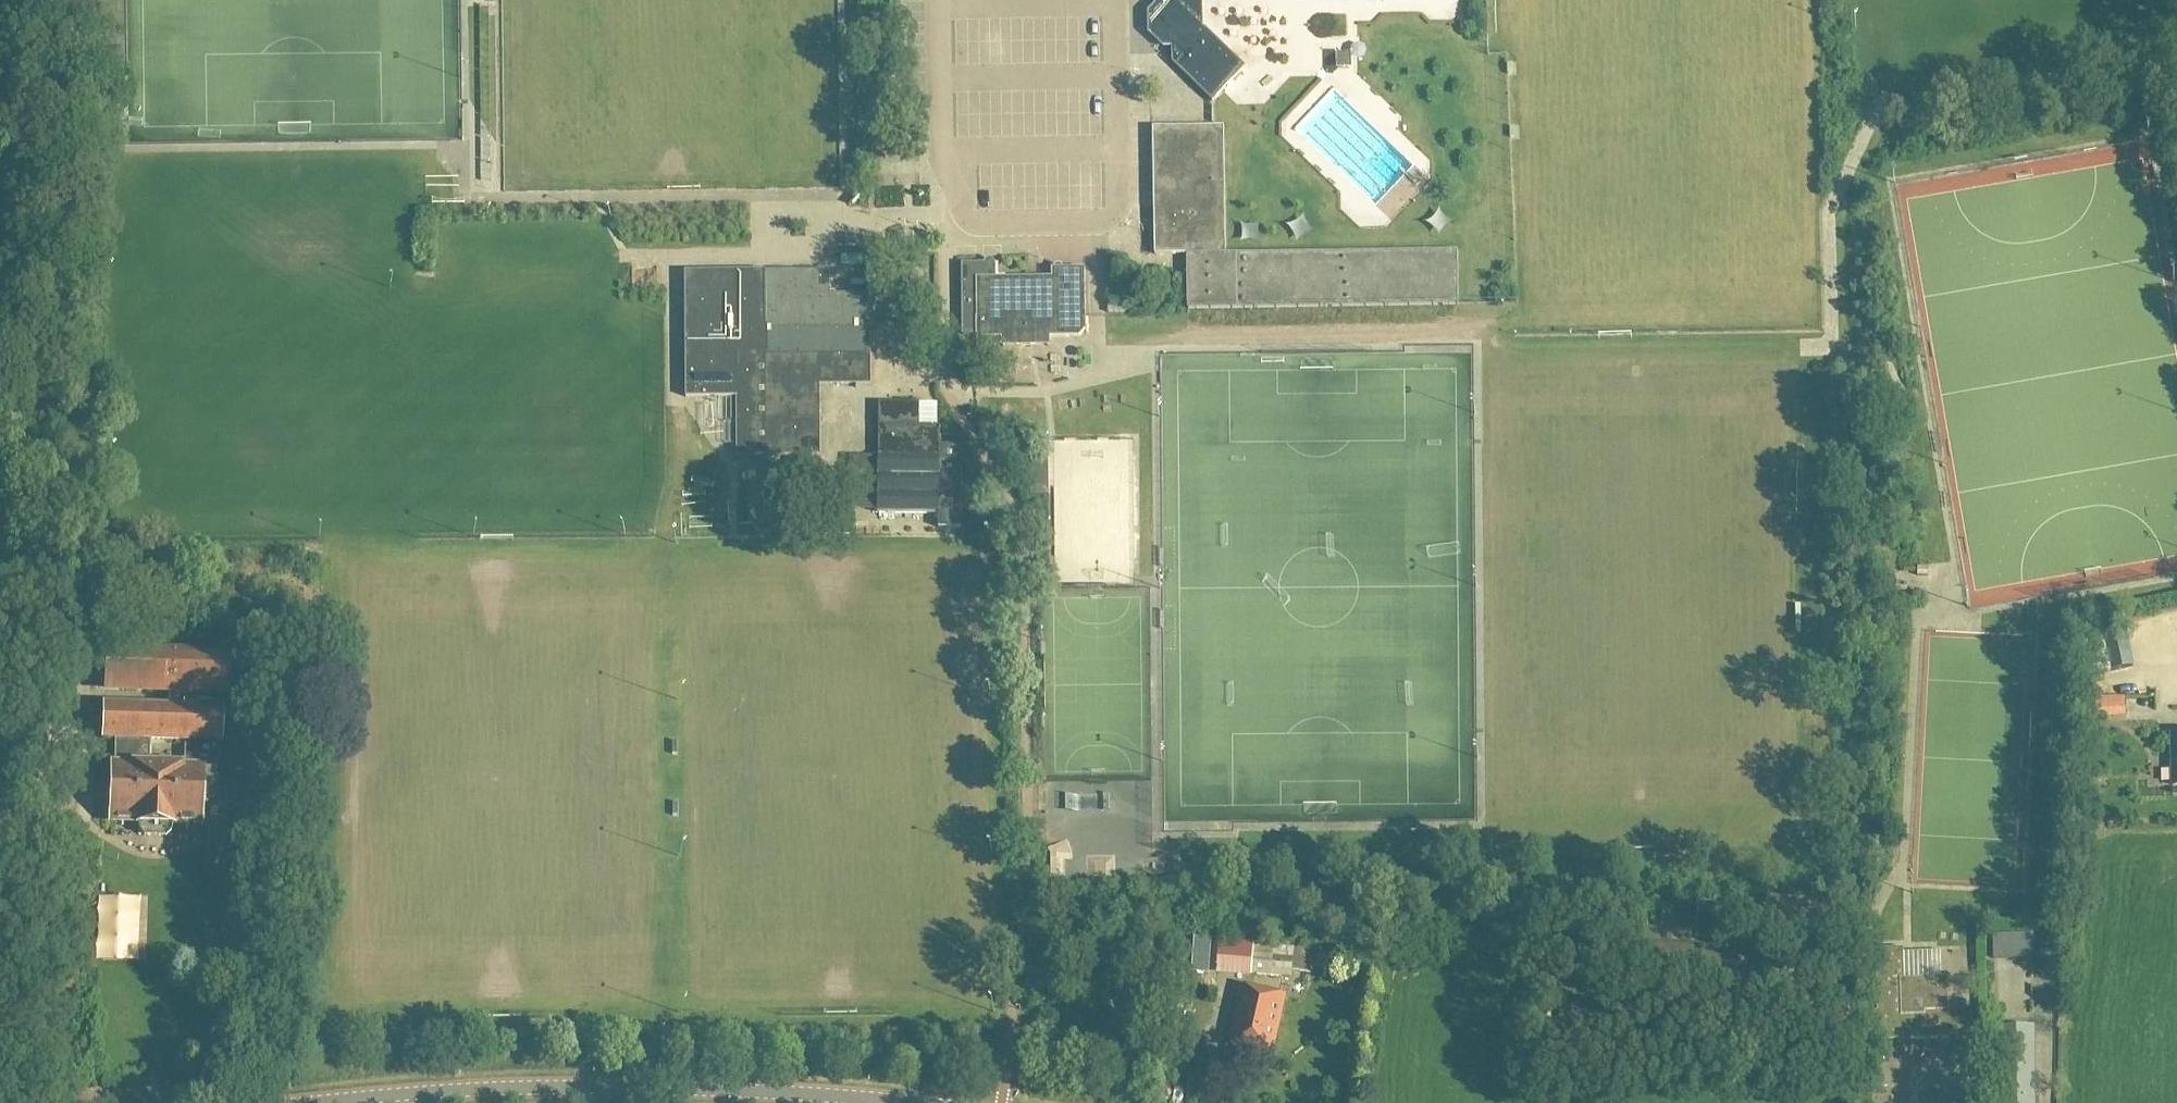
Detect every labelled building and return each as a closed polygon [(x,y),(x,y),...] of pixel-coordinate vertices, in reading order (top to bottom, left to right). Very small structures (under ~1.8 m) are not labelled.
[(1151,12),(1151,30),(1164,43),(1172,43),(1172,60),(1213,100),(1223,90),(1246,66),(1206,27),(1203,27),(1203,0),(1163,0),(1151,12)] [(1349,65),(1349,56),(1340,56),(1340,65),(1349,65)] [(1233,257),(1233,252),(1226,252),(1224,126),(1154,127),(1156,253),(1187,253),(1187,257),(1233,257)] [(900,233),(900,252),(914,252),(914,233),(900,233)] [(864,234),(847,235),(847,246),(865,246),(864,234)] [(1457,249),(1233,252),(1233,257),(1187,257),(1188,308),(1458,304),(1457,249)] [(977,333),(977,337),(1004,336),(1012,342),(1021,344),(1031,344),(1041,342),(1048,336),(1079,335),(1086,329),(1085,267),(1052,268),(1052,277),(996,277),(996,262),(962,262),(963,334),(977,333)] [(765,330),(764,270),(745,270),(745,269),(687,269),(687,396),(738,395),(737,350),(871,349),(871,330),(765,330)] [(830,270),(764,270),(765,330),(871,330),(871,293),(830,293),(830,270)] [(738,395),(738,454),(822,453),(821,383),(871,383),(871,349),(737,350),(738,395)] [(918,403),(878,403),(878,514),(938,514),(938,528),(961,528),(961,445),(939,445),(939,426),(918,426),(918,403)] [(1048,458),(1031,458),(1032,493),(1049,493),(1048,458)] [(2088,639),(2080,641),(2089,676),(2112,670),(2135,665),(2127,630),(2110,634),(2088,639)] [(228,691),(229,656),(107,652),(106,687),(169,689),(169,706),(105,704),(104,737),(115,737),(115,760),(114,760),(112,820),(139,821),(138,831),(143,835),(168,836),(173,832),(173,822),(201,823),(202,798),(215,799),(217,744),(219,744),(220,701),(185,699),(185,707),(180,707),(180,689),(228,691)] [(279,699),(293,700),(295,685),(280,684),(279,699)] [(44,856),(43,870),(59,871),(60,857),(44,856)] [(2033,932),(1993,933),(1994,959),(2034,958),(2033,932)] [(1267,948),(1221,944),(1219,970),(1291,976),(1291,971),(1312,973),(1314,948),(1267,944),(1267,948)] [(1949,976),(1905,978),(1904,948),(1883,948),(1880,952),(1881,972),(1877,972),(1878,1011),(1873,1012),(1874,1033),(1878,1036),(1882,1036),(1910,1035),(1911,1039),(1950,1038),(1950,1034),(1969,1034),(1972,1030),(1971,1008),(1950,1009),(1949,976)] [(1285,995),(1243,985),(1230,1040),(1272,1050),(1285,995)] [(2033,1025),(2000,1026),(2001,1102),(2034,1102),(2033,1025)]
